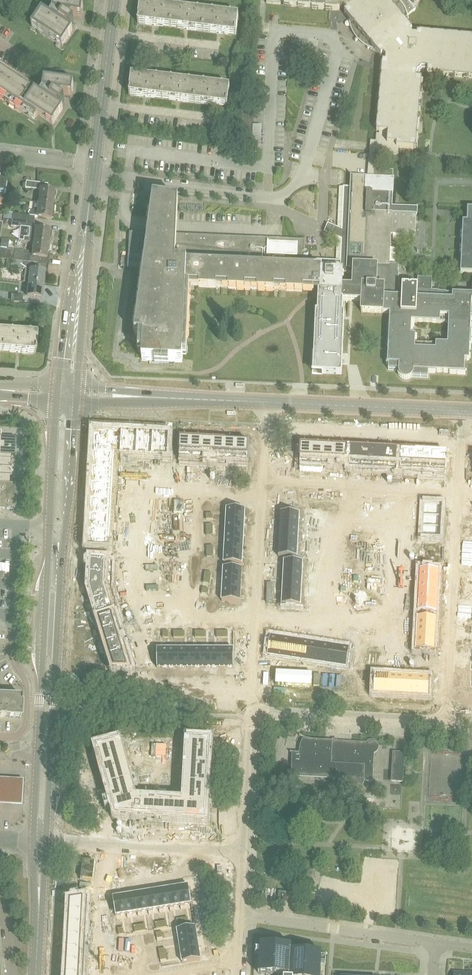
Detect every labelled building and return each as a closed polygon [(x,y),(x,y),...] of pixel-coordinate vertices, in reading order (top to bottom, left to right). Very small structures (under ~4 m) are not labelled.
[(378,117),(377,132),(380,132),(379,134),(377,134),(375,152),(370,152),(371,152),(369,170),(374,170),(375,159),(382,153),(398,155),(399,147),(416,149),(422,79),(420,79),(420,74),(423,71),(428,72),(428,74),(471,78),(471,38),(418,33),(417,36),(413,35),(410,32),(412,30),(404,19),(416,9),(408,0),(267,0),(267,3),(281,4),(281,2),(284,2),(284,5),(340,10),(340,7),(344,8),(347,11),(345,12),(350,19),(354,23),(350,27),(350,28),(351,28),(359,37),(355,40),(356,42),(362,37),(369,46),(367,48),(368,49),(373,46),(382,56),(384,54),(386,58),(386,62),(383,62),(378,117)] [(43,11),(34,24),(32,26),(38,30),(63,47),(65,44),(73,31),(70,29),(79,17),(82,17),(84,6),(54,1),(53,13),(50,16),(43,11)] [(171,27),(173,8),(141,4),(138,23),(171,27)] [(206,12),(173,8),(171,27),(204,31),(206,12)] [(239,16),(206,12),(204,31),(237,35),(239,16)] [(30,117),(35,121),(37,118),(39,115),(53,126),(64,110),(61,108),(67,96),(68,94),(73,96),(75,84),(73,84),(72,82),(72,80),(71,79),(71,77),(69,76),(68,74),(67,73),(65,72),(64,72),(62,71),(60,71),(58,71),(57,71),(55,72),(53,72),(52,73),(50,75),(49,76),(48,77),(47,79),(47,80),(45,80),(43,91),(41,95),(0,68),(0,97),(30,117)] [(162,98),(164,79),(132,75),(130,94),(162,98)] [(197,83),(164,79),(162,98),(195,102),(197,83)] [(231,87),(197,83),(195,102),(228,107),(231,87)] [(390,265),(391,234),(415,236),(416,215),(417,215),(418,208),(392,206),(393,193),(394,179),(393,178),(393,171),(374,170),(369,170),(369,177),(352,176),(352,174),(351,174),(350,187),(344,187),(342,230),(336,227),(332,235),(341,239),(340,261),(304,260),(305,240),(262,238),(177,234),(178,210),(179,203),(179,200),(154,197),(153,203),(149,233),(130,232),(129,256),(145,258),(135,334),(143,335),(142,360),(183,362),(183,344),(187,344),(190,286),(302,291),(302,295),(317,296),(316,316),(315,316),(312,374),(341,375),(341,319),(342,320),(343,317),(341,317),(342,300),(362,301),(361,312),(384,313),(390,313),(388,364),(399,364),(399,372),(399,373),(399,374),(400,376),(401,377),(402,378),(403,378),(404,379),(406,379),(407,379),(408,379),(410,379),(411,378),(412,377),(413,376),(413,375),(414,374),(414,372),(414,371),(465,373),(465,360),(469,360),(471,302),(471,287),(471,294),(461,294),(454,294),(454,293),(447,293),(447,292),(439,292),(439,291),(432,291),(432,290),(425,290),(425,289),(418,289),(418,286),(403,286),(403,287),(399,287),(400,279),(399,279),(399,272),(399,265),(390,265)] [(34,196),(33,203),(53,205),(55,191),(48,190),(48,184),(27,181),(26,188),(40,190),(39,197),(34,196)] [(51,219),(53,205),(33,203),(32,211),(30,213),(29,216),(13,214),(12,220),(22,221),(34,223),(35,217),(51,219)] [(468,209),(467,222),(463,222),(461,273),(471,274),(471,209),(468,209)] [(34,223),(22,221),(12,220),(11,227),(34,229),(34,223)] [(35,229),(34,239),(26,238),(26,242),(34,243),(48,244),(49,238),(50,238),(51,231),(50,230),(35,229)] [(8,249),(9,241),(1,240),(0,248),(8,249)] [(32,253),(0,249),(0,259),(12,260),(15,261),(38,264),(39,257),(46,258),(47,252),(49,252),(49,245),(48,244),(34,243),(32,253)] [(38,270),(38,264),(15,261),(12,260),(11,270),(23,271),(23,269),(25,269),(23,282),(29,283),(43,285),(44,271),(38,270)] [(41,298),(43,285),(29,283),(27,297),(42,298),(41,298)] [(37,335),(29,334),(4,332),(2,352),(35,354),(37,335)] [(93,453),(88,548),(101,548),(110,549),(110,548),(110,544),(113,544),(118,458),(163,460),(163,457),(168,458),(169,436),(167,435),(167,439),(162,439),(162,435),(152,435),(152,438),(147,438),(147,434),(136,434),(136,438),(131,437),(131,434),(121,433),(99,432),(99,435),(95,435),(94,435),(93,448),(94,448),(94,453),(93,453)] [(10,483),(10,477),(12,477),(12,466),(11,466),(11,455),(15,455),(16,437),(0,436),(0,483),(10,483)] [(180,439),(179,462),(191,462),(192,439),(191,439),(185,439),(181,439),(180,439)] [(192,439),(191,462),(202,463),(203,440),(202,440),(196,439),(193,439),(192,439)] [(203,440),(202,463),(213,463),(214,440),(213,440),(208,440),(204,440),(203,440)] [(214,440),(213,463),(225,464),(225,459),(226,441),(225,441),(219,441),(215,440),(214,440)] [(226,441),(225,459),(235,460),(236,460),(237,442),(236,442),(230,441),(226,441)] [(235,460),(235,462),(247,463),(248,463),(249,442),(242,442),(238,442),(237,442),(236,460),(235,460)] [(300,451),(299,468),(311,469),(312,446),(311,446),(306,445),(301,445),(300,451)] [(312,446),(311,469),(323,470),(323,465),(324,446),(323,446),(317,446),(313,446),(312,446)] [(324,446),(323,465),(334,465),(335,447),(334,447),(328,447),(324,446)] [(335,447),(334,465),(346,466),(347,448),(346,448),(340,447),(336,447),(335,447)] [(351,448),(349,469),(361,469),(363,449),(362,448),(353,448),(351,448)] [(363,449),(361,469),(373,470),(374,449),(373,449),(363,449)] [(374,449),(373,470),(384,470),(385,468),(384,468),(385,450),(384,450),(374,449)] [(385,450),(384,468),(385,468),(396,469),(397,450),(396,450),(395,450),(394,450),(385,450)] [(400,471),(399,479),(406,479),(411,479),(411,472),(413,451),(412,451),(406,451),(402,451),(402,450),(401,450),(400,471)] [(413,451),(411,472),(422,472),(423,472),(424,452),(423,452),(417,451),(413,451)] [(422,472),(422,475),(434,475),(435,452),(434,452),(428,452),(425,452),(424,452),(423,472),(422,472)] [(435,452),(434,475),(445,476),(446,476),(447,453),(440,453),(436,452),(435,452)] [(16,510),(17,484),(10,483),(0,483),(0,509),(16,510)] [(424,503),(423,515),(442,516),(442,504),(424,503)] [(227,509),(226,520),(245,521),(245,510),(227,509)] [(281,512),(281,524),(299,525),(299,513),(281,512)] [(423,515),(423,526),(441,527),(442,516),(423,515)] [(226,520),(226,531),(244,532),(245,521),(226,520)] [(281,524),(280,535),(298,536),(299,525),(281,524)] [(423,526),(422,537),(440,538),(441,527),(423,526)] [(226,531),(225,542),(243,543),(244,532),(226,531)] [(280,535),(279,545),(298,546),(298,536),(280,535)] [(225,542),(224,552),(243,553),(243,543),(225,542)] [(279,545),(279,557),(297,557),(298,546),(279,545)] [(224,552),(224,563),(242,564),(243,553),(224,552)] [(91,560),(90,573),(111,574),(111,561),(91,560)] [(284,561),(284,572),(302,573),(303,562),(284,561)] [(224,568),(223,579),(241,580),(242,569),(224,568)] [(420,569),(420,580),(438,581),(438,570),(420,569)] [(284,572),(283,583),(302,584),(302,573),(284,572)] [(90,573),(90,589),(110,586),(111,574),(90,573)] [(223,579),(222,590),(241,591),(241,580),(223,579)] [(420,580),(419,591),(437,592),(438,581),(420,580)] [(283,583),(283,594),(301,595),(302,584),(283,583)] [(110,586),(90,589),(94,603),(114,598),(110,586)] [(222,590),(222,601),(240,602),(241,591),(222,590)] [(419,591),(418,602),(437,603),(437,592),(419,591)] [(283,594),(282,605),(300,606),(301,595),(283,594)] [(114,598),(94,603),(98,616),(117,610),(114,598)] [(418,602),(418,613),(436,614),(437,603),(418,602)] [(115,615),(99,620),(103,633),(119,628),(115,615)] [(418,617),(417,628),(435,629),(436,618),(418,617)] [(119,628),(103,633),(107,645),(123,640),(119,628)] [(417,628),(417,639),(435,640),(435,629),(417,628)] [(270,635),(267,654),(281,656),(283,637),(270,635)] [(283,637),(281,656),(294,658),(297,639),(283,637)] [(297,639),(294,658),(307,660),(310,641),(297,639)] [(417,639),(416,650),(434,651),(435,640),(417,639)] [(123,640),(107,645),(110,657),(127,652),(123,640)] [(310,641),(307,660),(320,662),(323,643),(310,641)] [(323,643),(320,662),(333,664),(336,645),(323,643)] [(336,645),(333,664),(347,666),(350,647),(336,645)] [(157,649),(157,667),(168,667),(168,649),(157,649)] [(168,649),(168,667),(179,667),(179,649),(168,649)] [(179,649),(179,667),(190,667),(190,649),(179,649)] [(190,649),(190,667),(201,667),(201,649),(190,649)] [(201,649),(201,667),(212,667),(212,649),(201,649)] [(212,649),(212,667),(223,667),(223,649),(212,649)] [(223,649),(223,667),(234,667),(234,649),(223,649)] [(127,652),(110,657),(114,669),(132,669),(127,652)] [(375,674),(374,693),(385,693),(386,675),(375,674)] [(386,675),(385,693),(396,694),(397,676),(386,675)] [(397,676),(396,694),(407,695),(408,676),(397,676)] [(408,676),(407,695),(418,695),(418,677),(408,676)] [(418,677),(418,695),(429,696),(430,677),(418,677)] [(5,717),(20,718),(21,699),(21,697),(14,697),(14,699),(0,698),(0,717),(5,717)] [(370,743),(325,741),(317,740),(316,740),(313,740),(310,739),(307,739),(305,738),(302,737),(300,735),(299,736),(302,737),(304,738),(303,741),(302,743),(301,745),(300,747),(300,750),(300,753),(290,752),(290,753),(292,753),(291,777),(341,780),(341,781),(341,782),(342,782),(345,782),(348,782),(351,783),(354,784),(357,785),(359,786),(362,787),(364,789),(365,788),(362,787),(364,783),(364,781),(373,782),(374,751),(376,750),(377,747),(374,743),(372,742),(370,743)] [(110,744),(97,748),(109,791),(114,810),(119,808),(121,816),(130,817),(141,817),(151,818),(159,818),(171,819),(178,819),(196,820),(204,821),(205,821),(206,802),(207,794),(207,786),(208,779),(208,771),(208,763),(209,755),(209,748),(210,741),(189,740),(188,740),(188,745),(185,745),(182,800),(137,797),(123,746),(120,747),(118,742),(110,744)] [(404,753),(394,752),(392,781),(402,782),(404,753)] [(0,778),(0,805),(24,807),(25,780),(0,778)] [(178,887),(177,887),(180,905),(191,904),(188,886),(178,887)] [(168,889),(167,889),(170,907),(180,905),(177,887),(168,889)] [(157,891),(156,891),(159,909),(170,907),(167,889),(157,891)] [(278,900),(285,901),(288,901),(289,892),(279,890),(278,900)] [(146,892),(145,892),(148,911),(159,909),(156,891),(146,892)] [(136,894),(135,894),(138,912),(148,911),(145,892),(136,894)] [(134,894),(124,896),(127,914),(138,912),(135,894),(134,894)] [(114,898),(113,898),(116,916),(127,914),(124,896),(114,898)] [(71,902),(70,915),(87,916),(88,900),(71,902)] [(70,915),(69,928),(86,929),(87,916),(70,915)] [(195,927),(177,930),(179,941),(197,938),(195,927)] [(69,928),(68,940),(85,942),(86,929),(69,928)] [(197,938),(179,941),(181,952),(199,949),(197,938)] [(68,940),(68,953),(85,954),(85,942),(68,940)] [(285,974),(321,974),(322,955),(292,953),(292,948),(260,947),(259,974),(275,974),(285,974)] [(199,949),(181,952),(182,963),(201,960),(199,949)] [(68,953),(67,965),(84,967),(85,954),(68,953)] [(67,974),(84,974),(84,967),(67,965),(67,974)]
